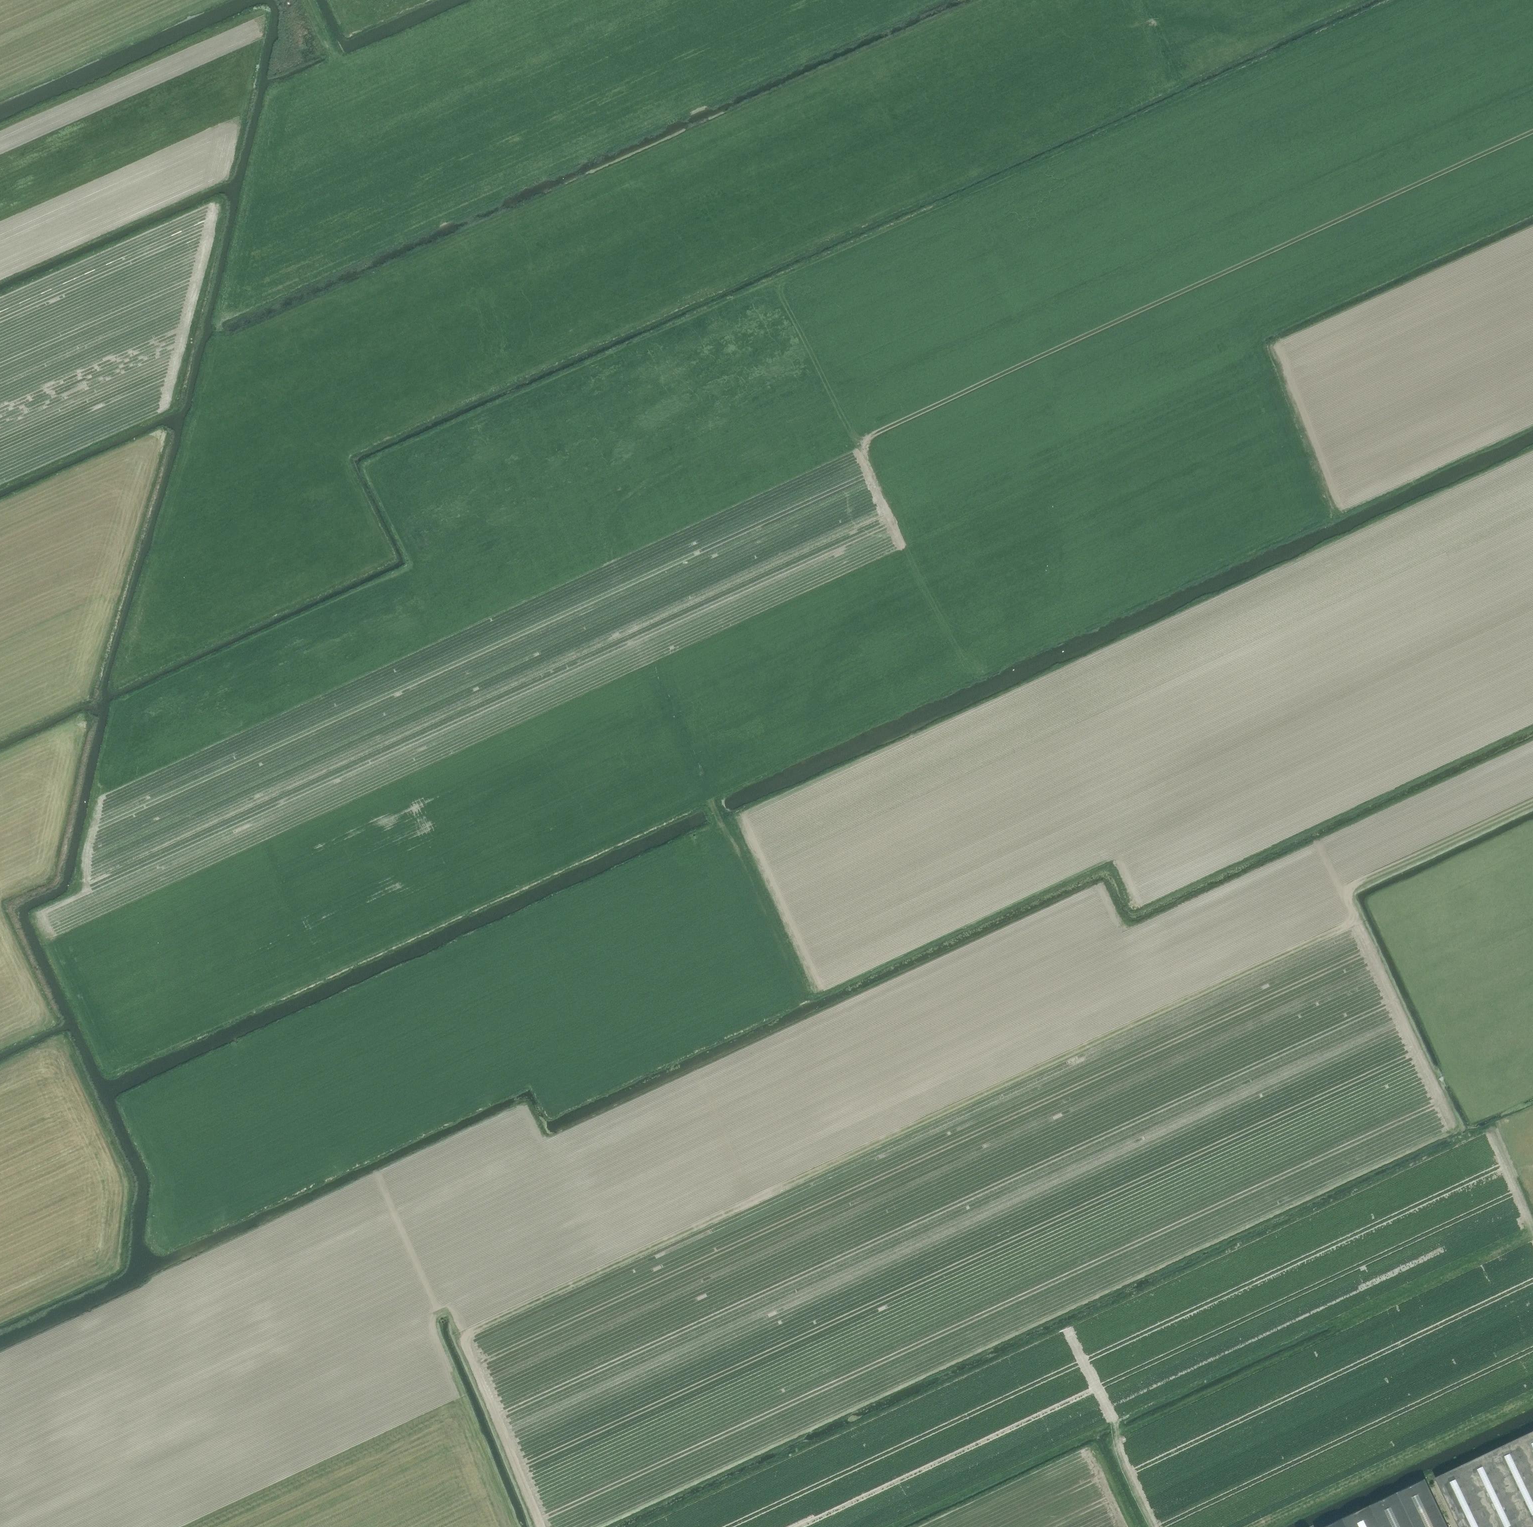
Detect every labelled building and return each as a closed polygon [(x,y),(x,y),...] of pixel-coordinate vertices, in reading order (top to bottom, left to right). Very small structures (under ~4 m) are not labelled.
[(1435,1477),(1459,1526),(1532,1526),(1532,1431),(1435,1477)] [(1415,1526),(1449,1526),(1426,1478),(1398,1491),(1415,1526)] [(1398,1491),(1371,1504),(1382,1526),(1415,1526),(1398,1491)] [(1371,1504),(1343,1518),(1348,1526),(1382,1526),(1371,1504)] [(1343,1518),(1323,1526),(1348,1526),(1343,1518)]
